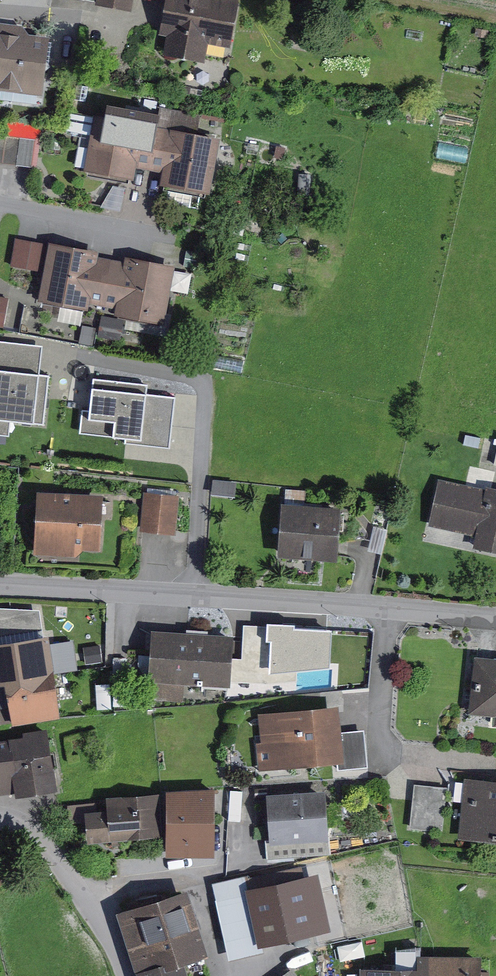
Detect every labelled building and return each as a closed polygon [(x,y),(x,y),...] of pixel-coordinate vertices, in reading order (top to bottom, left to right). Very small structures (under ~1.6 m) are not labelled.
[(93,1),(133,11),(136,0),(93,0),(93,1)] [(163,28),(234,41),(242,0),(169,0),(163,28)] [(0,19),(0,78),(40,85),(51,29),(0,19)] [(36,161),(49,120),(10,108),(4,129),(0,127),(0,151),(36,161)] [(217,132),(102,111),(91,170),(206,191),(217,132)] [(15,258),(44,260),(45,231),(17,230),(15,258)] [(173,263),(59,241),(47,300),(162,322),(173,263)] [(10,287),(0,286),(0,316),(7,317),(10,287)] [(42,373),(45,344),(0,340),(0,369),(42,373)] [(14,420),(47,423),(52,374),(42,373),(0,369),(0,419),(14,420)] [(93,387),(91,409),(85,409),(83,432),(129,436),(128,441),(173,446),(178,396),(149,393),(150,383),(94,377),(93,387)] [(0,419),(0,434),(13,435),(14,420),(0,419)] [(448,481),(440,531),(495,541),(495,489),(448,481)] [(183,492),(154,491),(153,525),(182,526),(183,492)] [(106,497),(41,496),(40,548),(105,549),(106,497)] [(340,503),(291,500),(288,553),(337,555),(340,503)] [(300,622),(272,621),(271,639),(276,639),(274,672),(336,667),(337,628),(300,627),(300,622)] [(234,632),(159,631),(158,686),(233,687),(234,632)] [(0,642),(0,666),(5,719),(59,714),(52,638),(0,642)] [(490,655),(484,714),(495,715),(495,655),(490,655)] [(341,706),(268,710),(271,767),(345,762),(341,706)] [(0,738),(0,793),(17,790),(18,795),(54,789),(46,732),(0,738)] [(417,774),(413,816),(443,818),(447,777),(417,774)] [(469,777),(465,823),(495,826),(495,780),(469,777)] [(326,791),(266,796),(270,847),(330,843),(326,791)] [(211,794),(170,794),(169,855),(211,855),(211,794)] [(108,801),(109,814),(86,815),(88,841),(160,836),(157,797),(108,801)] [(328,928),(317,876),(244,893),(241,880),(217,885),(233,957),(256,952),(254,945),(328,928)] [(189,886),(117,909),(138,974),(186,959),(210,951),(189,886)] [(420,965),(363,964),(363,975),(484,975),(484,953),(420,952),(420,965)] [(186,959),(138,974),(139,975),(191,975),(186,959)]
